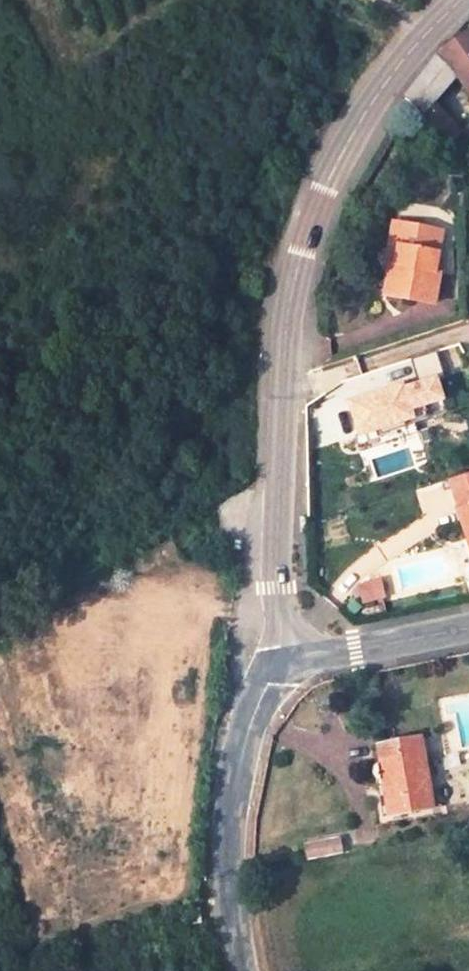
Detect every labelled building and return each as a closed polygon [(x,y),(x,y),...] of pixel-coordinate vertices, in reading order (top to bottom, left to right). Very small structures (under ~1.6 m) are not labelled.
[(468,34),(443,52),(406,100),(446,145),(461,135),(433,105),(456,76),(468,94),(468,35),(468,34)] [(374,63),(381,68),(387,60),(381,56),(374,63)] [(406,224),(398,223),(391,266),(398,267),(406,224)] [(398,267),(391,266),(385,298),(414,303),(416,296),(438,300),(442,276),(436,275),(439,256),(444,231),(406,224),(398,267)] [(436,275),(442,276),(446,257),(439,256),(436,275)] [(414,303),(437,307),(438,300),(416,296),(414,303)] [(392,388),(336,402),(345,436),(438,412),(429,377),(438,375),(433,357),(387,369),(392,388)] [(451,479),(461,509),(459,510),(460,514),(468,539),(468,474),(451,479)] [(380,583),(361,587),(364,604),(384,600),(380,583)] [(373,775),(378,782),(384,782),(390,816),(432,810),(421,740),(378,747),(378,749),(381,766),(376,767),(373,775)] [(307,845),(310,863),(349,856),(345,838),(307,845)] [(198,907),(189,908),(190,924),(199,923),(198,907)]
